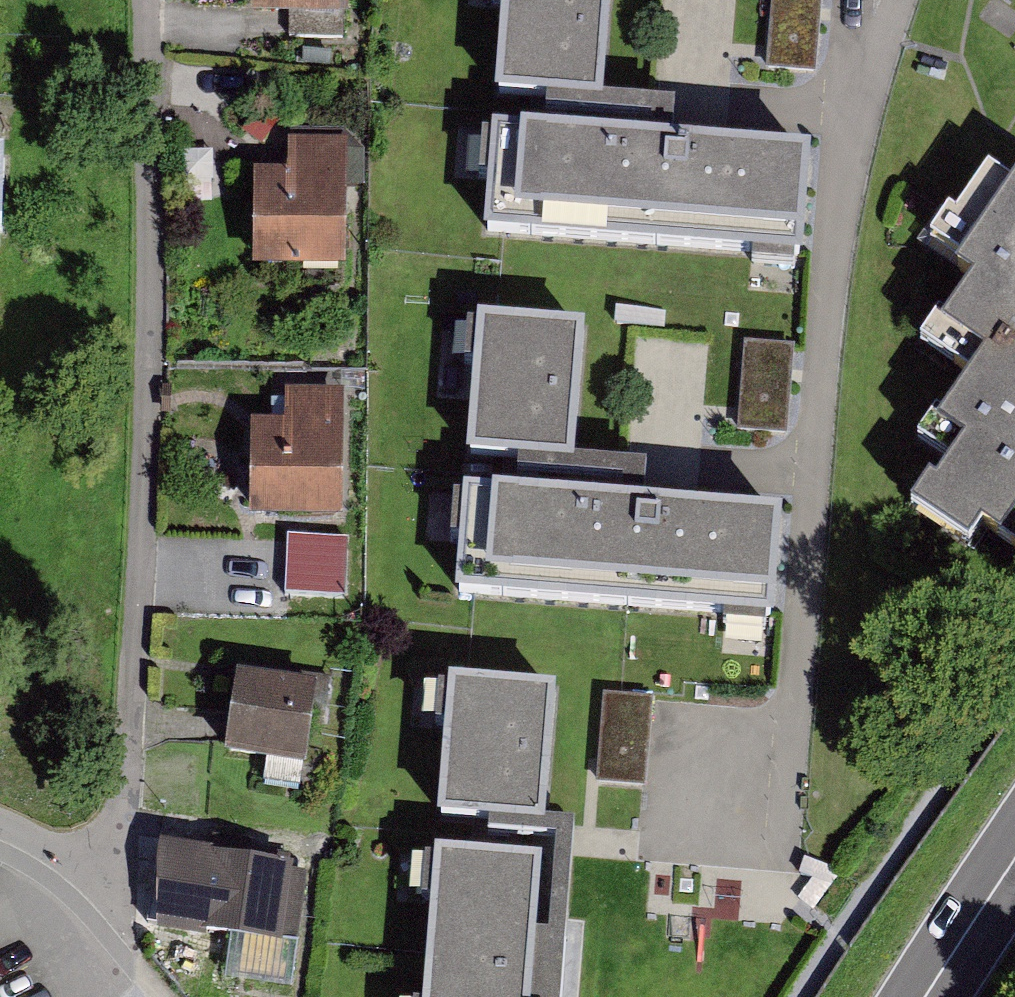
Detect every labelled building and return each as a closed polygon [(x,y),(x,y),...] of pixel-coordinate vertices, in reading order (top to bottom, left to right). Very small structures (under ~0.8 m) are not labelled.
[(258,15),(354,18),(355,0),(258,0),(258,15)] [(498,104),(600,113),(609,0),(506,0),(498,104)] [(772,65),(824,70),(830,0),(778,0),(772,65)] [(292,175),(263,174),(261,268),(352,271),(356,145),(293,143),(292,175)] [(811,166),(498,143),(491,242),(803,265),(811,166)] [(10,257),(9,175),(0,174),(0,257),(10,257)] [(998,175),(947,242),(970,259),(963,268),(984,284),(947,333),(986,362),(935,430),(964,451),(915,516),(969,557),(984,537),(1014,560),(1014,188),(998,175)] [(585,335),(483,327),(472,462),(574,470),(585,335)] [(456,333),(450,386),(468,388),(475,335),(456,333)] [(798,353),(746,348),(739,427),(790,431),(798,353)] [(293,426),(255,426),(254,521),(347,522),(348,391),(293,390),(293,426)] [(785,524),(473,500),(465,599),(777,623),(785,524)] [(317,684),(241,672),(229,751),(305,762),(317,684)] [(559,698),(457,690),(446,825),(549,833),(559,698)] [(658,709),(607,704),(600,783),(651,787),(658,709)] [(211,868),(163,860),(151,931),(203,939),(205,924),(295,938),(307,866),(214,851),(211,868)] [(433,860),(422,996),(531,996),(541,869),(433,860)]
